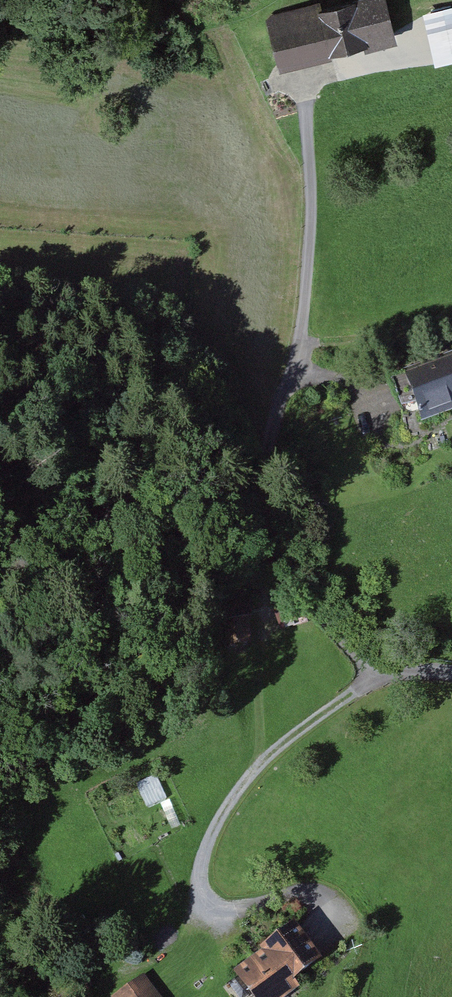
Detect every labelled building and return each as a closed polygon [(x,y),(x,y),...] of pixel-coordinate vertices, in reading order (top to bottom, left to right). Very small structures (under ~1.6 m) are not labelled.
[(278,70),(396,41),(386,0),(365,0),(266,24),(278,70)] [(435,58),(451,56),(451,5),(428,8),(435,58)] [(399,378),(415,426),(451,414),(451,361),(399,378)] [(240,971),(258,996),(280,996),(325,966),(300,929),(240,971)] [(146,975),(118,996),(163,996),(146,975)]
